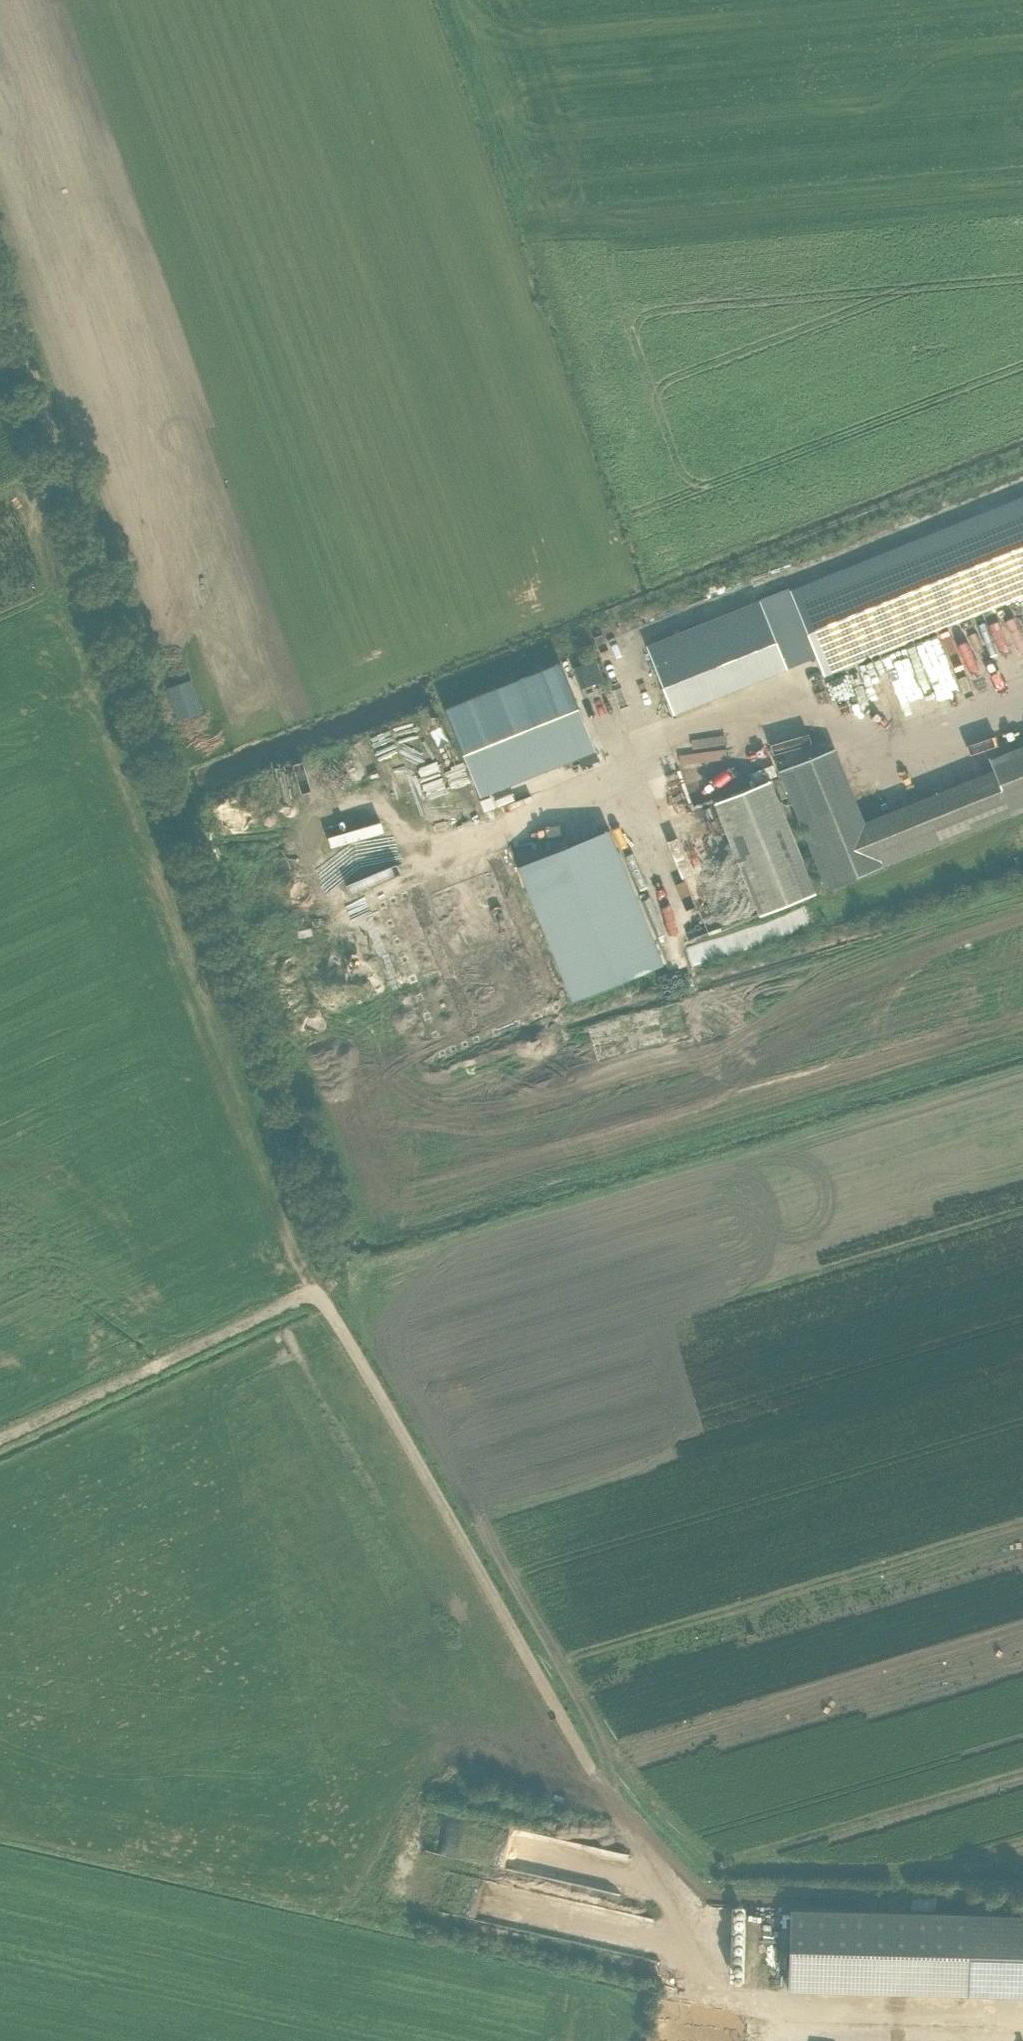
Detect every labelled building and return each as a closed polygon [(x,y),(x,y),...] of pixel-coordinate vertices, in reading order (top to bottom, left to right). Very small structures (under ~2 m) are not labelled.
[(791,590),(824,674),(1022,595),(1022,497),(791,590)] [(764,601),(648,639),(671,709),(787,671),(764,601)] [(580,686),(603,678),(596,657),(573,666),(580,686)] [(759,916),(815,894),(770,780),(714,802),(759,916)] [(609,830),(518,867),(572,1002),(663,965),(609,830)] [(709,953),(704,953),(702,943),(687,944),(689,964),(710,962),(709,953)] [(969,1914),(968,1995),(1022,1996),(1022,1915),(969,1914)]
